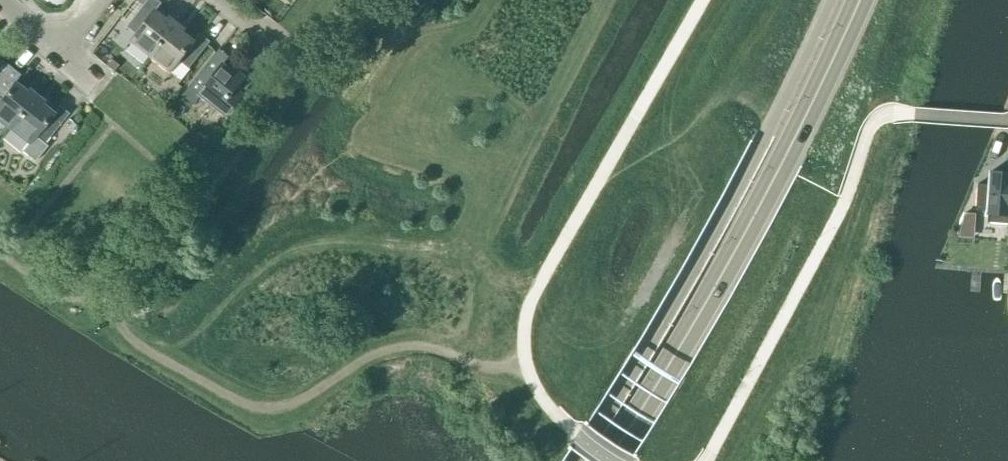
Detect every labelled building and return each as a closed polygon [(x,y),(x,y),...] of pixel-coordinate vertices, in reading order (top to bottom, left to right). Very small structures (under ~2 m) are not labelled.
[(128,26),(137,34),(132,40),(152,56),(178,23),(170,16),(168,19),(156,10),(162,3),(158,0),(149,0),(128,26)] [(178,23),(152,56),(172,71),(180,61),(189,68),(211,41),(201,34),(195,41),(183,32),(186,29),(178,23)] [(235,73),(224,64),(230,56),(220,49),(198,76),(183,96),(194,105),(202,95),(220,110),(228,116),(245,93),(237,87),(246,77),(238,70),(235,73)] [(11,67),(1,59),(0,61),(0,80),(11,67)] [(36,95),(28,88),(26,91),(14,82),(20,75),(11,67),(0,80),(0,120),(9,127),(36,95)] [(36,95),(9,127),(29,143),(38,133),(47,140),(69,113),(59,106),(53,113),(41,104),(44,101),(36,95)] [(992,171),(991,185),(978,184),(976,209),(989,210),(988,222),(1007,223),(1007,172),(992,171)] [(976,214),(965,213),(962,226),(975,226),(976,214)]
